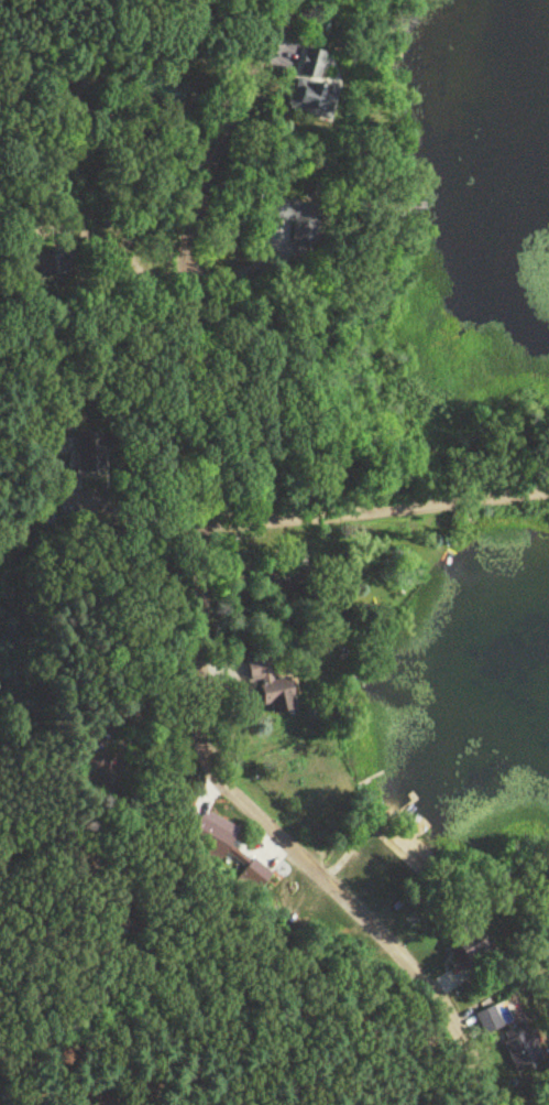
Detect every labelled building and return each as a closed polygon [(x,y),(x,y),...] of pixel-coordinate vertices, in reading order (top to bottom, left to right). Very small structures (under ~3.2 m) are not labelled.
[(318,122),(325,90),(315,87),(322,57),(299,51),(285,114),(318,122)] [(299,225),(299,205),(270,205),(270,225),(299,225)] [(283,682),(270,685),(264,658),(244,663),(256,718),(289,710),(283,682)] [(236,839),(193,821),(184,843),(227,861),(236,839)] [(262,869),(252,863),(247,871),(257,877),(262,869)] [(456,968),(480,956),(464,923),(439,935),(456,968)] [(496,1031),(488,1009),(469,1016),(477,1038),(496,1031)] [(495,1048),(519,1076),(537,1060),(513,1032),(495,1048)]
